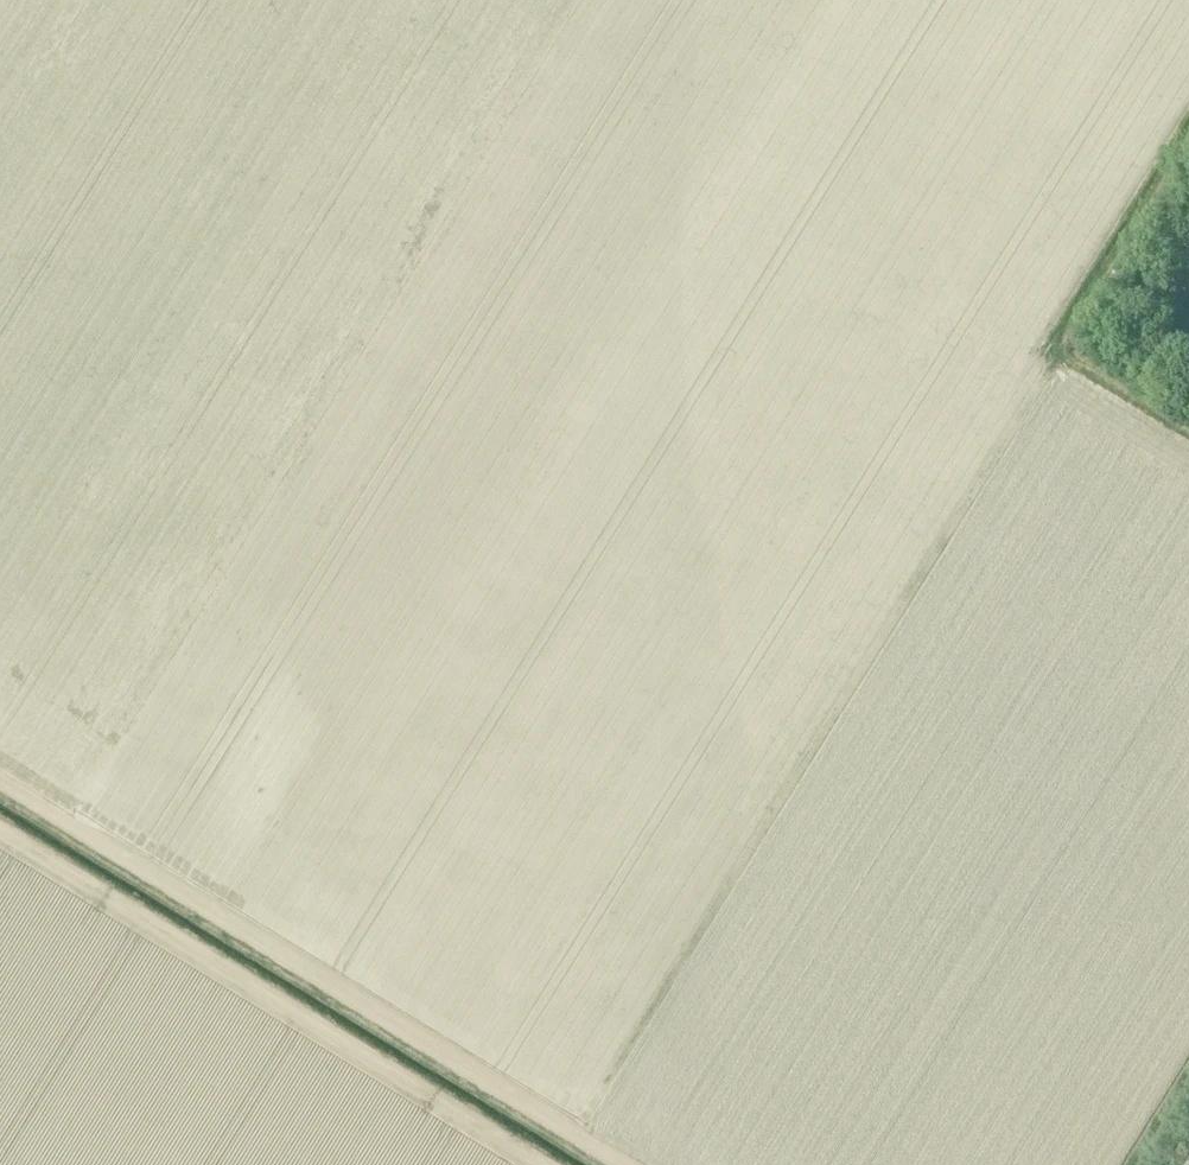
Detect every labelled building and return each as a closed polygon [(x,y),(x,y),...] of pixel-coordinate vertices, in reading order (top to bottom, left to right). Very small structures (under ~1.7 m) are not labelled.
[(1177,298),(1188,306),(1188,278),(1177,298)]
